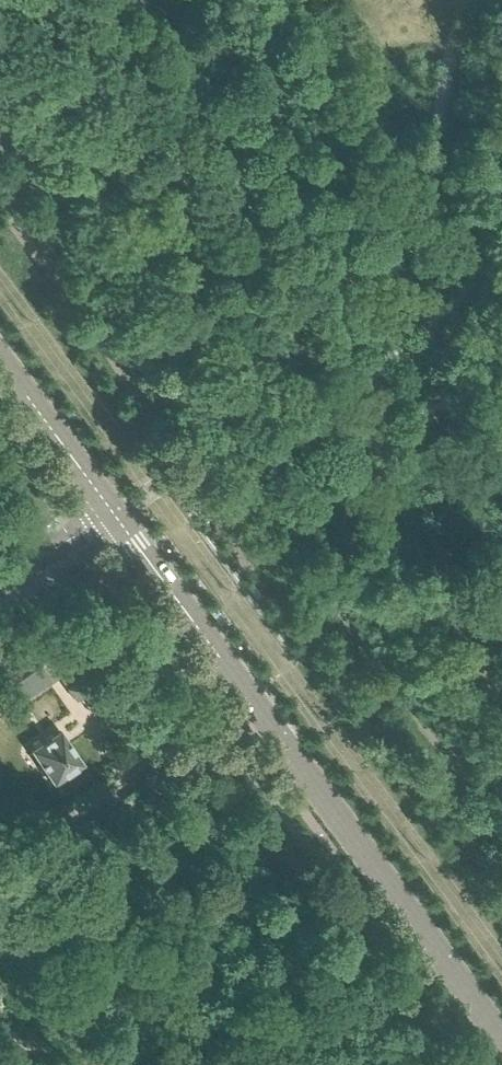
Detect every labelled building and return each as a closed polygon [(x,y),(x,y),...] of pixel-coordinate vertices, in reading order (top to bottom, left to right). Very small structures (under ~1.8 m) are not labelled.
[(59,677),(66,686),(65,687),(68,690),(75,700),(91,688),(84,680),(75,667),(73,664),(70,662),(66,661),(64,660),(62,659),(57,659),(53,659),(51,659),(48,660),(43,663),(0,692),(0,706),(25,690),(29,697),(52,682),(51,682),(59,677)] [(79,762),(58,730),(29,749),(51,782),(79,762)]
